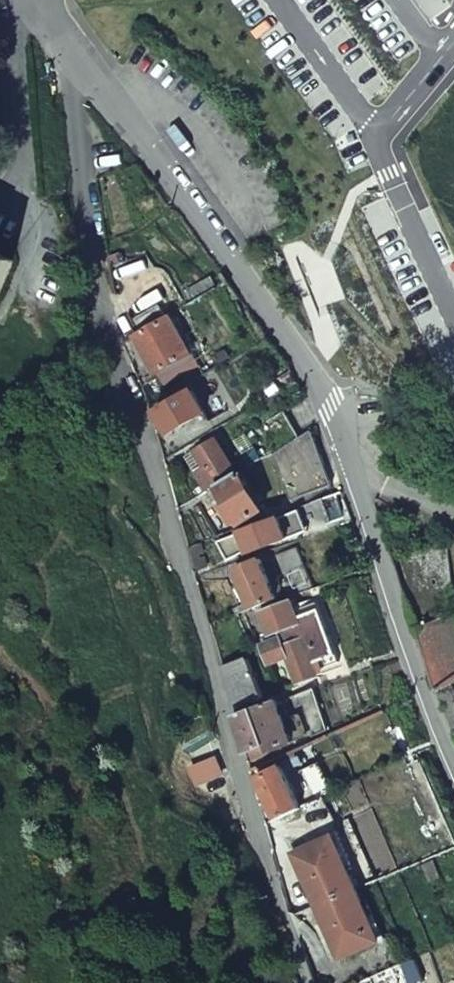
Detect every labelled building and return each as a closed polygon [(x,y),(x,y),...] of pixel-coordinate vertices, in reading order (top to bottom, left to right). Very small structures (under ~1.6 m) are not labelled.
[(0,256),(0,295),(14,262),(0,256)] [(176,318),(135,338),(151,377),(191,356),(176,318)] [(135,338),(124,343),(139,382),(151,377),(135,338)] [(193,392),(156,413),(168,435),(205,414),(193,392)] [(267,423),(281,450),(299,440),(284,413),(267,423)] [(281,450),(271,455),(288,503),(331,487),(311,433),(299,440),(281,450)] [(215,440),(186,456),(195,470),(204,465),(217,487),(236,475),(215,440)] [(240,473),(217,487),(239,526),(263,511),(240,473)] [(286,516),(279,519),(287,540),(295,537),(286,516)] [(279,519),(239,534),(247,555),(287,540),(279,519)] [(229,546),(220,551),(226,563),(236,558),(229,546)] [(260,560),(235,571),(248,604),(232,610),(235,616),(276,599),(270,584),(260,560)] [(278,580),(270,584),(276,599),(285,596),(278,580)] [(292,602),(260,613),(269,637),(278,634),(279,639),(261,646),(268,665),(287,658),(297,686),(319,679),(316,673),(339,663),(317,604),(295,612),(292,602)] [(435,693),(453,733),(453,622),(413,640),(435,693)] [(248,660),(222,669),(233,708),(262,698),(248,660)] [(276,701),(235,716),(245,753),(266,745),(269,752),(291,744),(276,701)] [(214,760),(189,770),(195,785),(220,776),(214,760)] [(281,768),(258,779),(277,820),(300,809),(281,768)] [(333,837),(292,855),(315,906),(356,889),(333,837)] [(356,889),(315,906),(338,960),(380,943),(356,889)]
